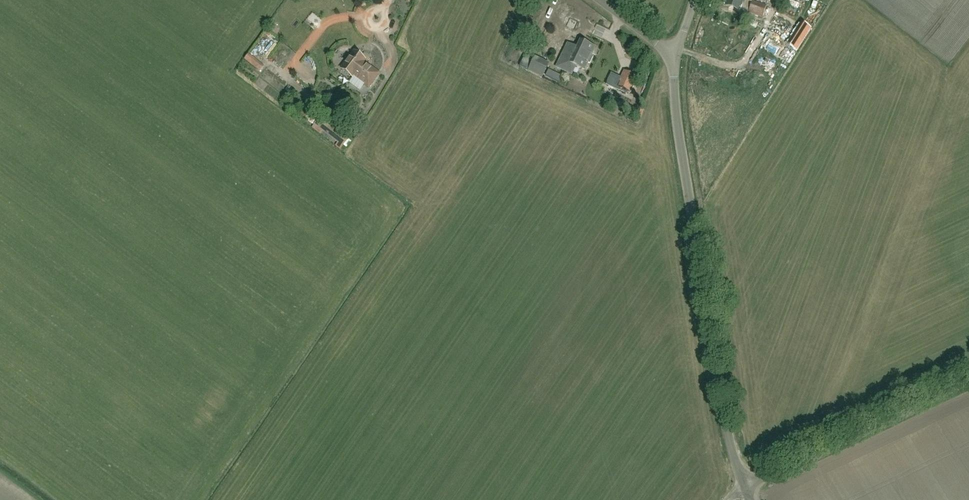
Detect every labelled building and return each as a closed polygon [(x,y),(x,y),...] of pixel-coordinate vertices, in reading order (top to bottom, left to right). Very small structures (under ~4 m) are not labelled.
[(763,18),(766,6),(748,0),(726,0),(724,5),(741,10),(763,18)] [(319,25),(323,19),(315,14),(310,19),(319,25)] [(579,50),(569,45),(566,52),(565,51),(561,59),(563,59),(559,66),(572,72),(575,66),(585,70),(589,62),(590,63),(593,57),(592,56),(596,48),(583,42),(579,50)] [(353,77),(353,76),(363,64),(365,60),(363,59),(363,57),(358,53),(356,54),(354,52),(350,57),(345,62),(346,63),(341,69),(353,77)] [(261,72),(266,66),(251,53),(247,59),(261,72)] [(549,66),(535,59),(529,72),(543,78),(549,66)] [(363,64),(353,76),(369,88),(379,74),(366,64),(365,66),(363,64)] [(583,82),(588,72),(579,68),(574,78),(583,82)] [(559,83),(562,77),(549,71),(546,76),(559,83)] [(619,91),(619,90),(626,93),(627,91),(629,92),(636,77),(625,72),(622,79),(612,74),(607,85),(619,91)] [(647,83),(641,81),(636,91),(642,94),(647,83)] [(312,106),(302,118),(311,125),(320,113),(312,106)] [(349,142),(323,122),(317,130),(343,150),(349,142)]
